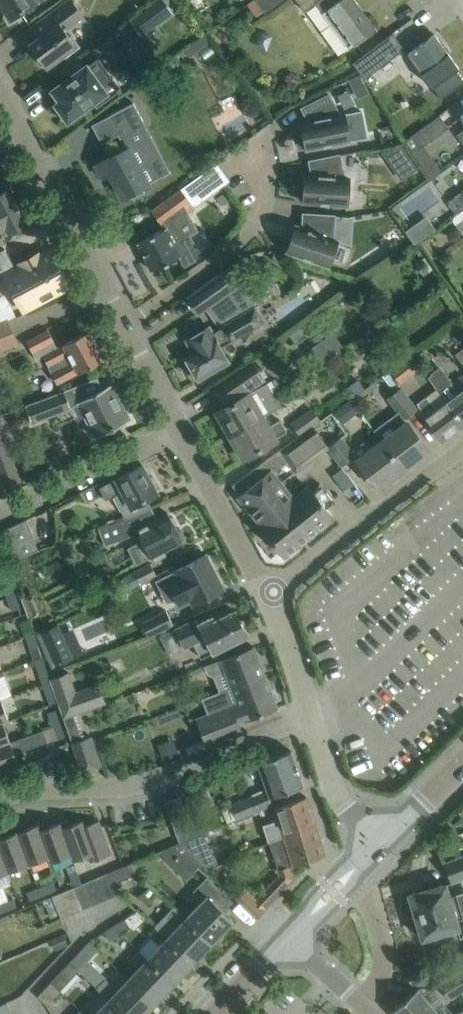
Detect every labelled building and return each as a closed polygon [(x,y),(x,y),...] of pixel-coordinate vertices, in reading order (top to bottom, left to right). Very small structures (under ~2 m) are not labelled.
[(33,3),(33,2),(36,0),(0,0),(3,5),(0,7),(10,23),(24,14),(22,10),(33,3)] [(42,19),(32,27),(39,37),(29,44),(37,54),(35,56),(43,66),(45,64),(47,68),(65,55),(66,57),(80,46),(72,35),(70,37),(64,29),(83,15),(72,0),(68,0),(42,19)] [(141,35),(173,11),(165,0),(158,0),(130,20),(141,35)] [(286,0),(254,0),(265,15),(286,0)] [(331,25),(334,22),(341,32),(338,34),(350,50),(378,30),(356,0),(313,0),(331,25)] [(378,45),(352,63),(364,79),(405,49),(393,33),(378,45)] [(408,52),(433,87),(442,99),(462,84),(462,81),(455,71),(460,67),(435,33),(408,52)] [(56,104),(58,106),(56,110),(62,119),(67,118),(68,121),(94,102),(97,107),(111,97),(102,86),(114,78),(99,57),(87,65),(53,90),(60,101),(56,104)] [(361,75),(350,80),(355,91),(366,86),(361,75)] [(303,134),(300,134),(303,147),(306,146),(307,149),(350,140),(368,137),(363,110),(345,114),(340,115),(330,95),(303,108),(309,121),(302,123),(303,134)] [(110,158),(96,165),(103,177),(110,173),(123,197),(129,193),(132,199),(145,192),(143,186),(149,183),(140,166),(157,157),(139,123),(144,120),(134,102),(111,114),(112,116),(112,115),(129,147),(110,158)] [(428,125),(413,136),(411,137),(411,136),(406,140),(419,159),(431,176),(440,170),(423,145),(448,127),(439,116),(428,125)] [(402,145),(382,152),(385,157),(402,180),(419,169),(402,145)] [(349,178),(344,177),(340,155),(310,161),(313,175),(305,175),(304,187),(301,187),(300,199),(304,199),(303,202),(347,205),(349,178)] [(195,208),(230,180),(217,163),(181,188),(195,208)] [(6,229),(9,234),(28,224),(9,188),(0,193),(0,232),(6,229)] [(174,223),(195,208),(181,188),(152,210),(162,224),(163,224),(165,228),(138,242),(153,270),(180,256),(184,265),(199,258),(188,236),(182,239),(174,223)] [(453,198),(448,201),(456,214),(462,209),(462,191),(453,198)] [(338,240),(333,238),(334,215),(304,214),(304,229),(296,226),(292,238),(289,237),(285,248),(288,249),(287,251),(329,265),(338,240)] [(434,215),(411,230),(420,243),(442,228),(434,215)] [(25,308),(67,285),(50,252),(7,274),(25,308)] [(421,259),(416,262),(424,275),(430,271),(421,259)] [(193,349),(186,353),(191,361),(189,362),(191,366),(190,369),(193,374),(196,375),(199,380),(229,362),(220,347),(264,322),(256,308),(241,317),(225,295),(236,287),(224,270),(202,286),(194,292),(192,293),(205,310),(206,309),(220,328),(212,333),(209,327),(188,339),(193,349)] [(8,321),(0,324),(0,349),(16,343),(8,321)] [(297,329),(290,335),(296,344),(303,338),(297,329)] [(49,330),(27,341),(37,360),(44,356),(58,383),(105,359),(90,330),(58,347),(49,330)] [(368,332),(359,338),(364,345),(373,339),(368,332)] [(411,356),(391,371),(396,379),(406,372),(409,376),(419,368),(411,356)] [(254,363),(214,390),(225,407),(217,411),(230,435),(264,416),(281,406),(268,384),(252,393),(251,391),(262,383),(266,380),(254,363)] [(429,376),(462,423),(462,377),(462,376),(452,384),(440,368),(429,376)] [(436,389),(417,403),(421,409),(419,410),(442,440),(462,424),(462,423),(429,376),(428,377),(436,389)] [(72,407),(79,403),(97,437),(131,419),(112,384),(104,388),(98,378),(26,405),(32,422),(72,407)] [(404,418),(416,408),(401,388),(389,398),(404,418)] [(313,426),(321,420),(312,409),(293,423),(301,435),(313,426)] [(347,446),(338,435),(345,430),(332,412),(321,420),(301,435),(232,485),(240,495),(239,496),(261,524),(260,525),(285,557),(334,517),(326,508),(332,503),(333,505),(336,504),(334,498),(331,492),(326,487),(320,484),(319,487),(320,488),(314,492),(309,486),(294,498),(273,472),(288,460),(296,470),(327,445),(335,454),(347,446)] [(264,416),(230,435),(244,458),(277,440),(276,438),(287,431),(280,419),(269,426),(264,416)] [(9,441),(0,418),(0,444),(9,441)] [(383,439),(404,468),(429,450),(407,421),(383,439)] [(404,468),(383,439),(370,449),(365,441),(351,452),(347,446),(335,454),(342,463),(353,455),(378,488),(404,468)] [(126,518),(152,508),(147,498),(158,492),(157,491),(156,492),(155,490),(159,488),(152,476),(149,478),(142,466),(143,465),(143,464),(117,478),(100,488),(107,500),(114,496),(126,518)] [(126,518),(99,528),(105,545),(107,545),(106,544),(132,533),(138,545),(143,542),(151,557),(153,555),(156,560),(166,554),(164,550),(183,540),(175,526),(177,523),(174,517),(171,517),(169,513),(158,518),(152,508),(126,518)] [(21,558),(41,550),(29,519),(0,533),(11,563),(22,558),(21,558)] [(176,570),(156,581),(157,582),(158,581),(165,595),(172,591),(175,598),(179,605),(190,599),(194,605),(225,589),(206,554),(175,570),(176,570)] [(158,575),(151,562),(123,577),(129,590),(158,575)] [(7,597),(16,594),(11,580),(3,583),(7,597)] [(16,594),(7,597),(12,610),(20,607),(16,594)] [(12,616),(8,607),(0,610),(0,621),(12,616)] [(174,624),(167,610),(142,622),(149,636),(174,624)] [(200,623),(197,618),(176,629),(185,647),(194,643),(202,658),(213,652),(248,635),(235,610),(215,620),(213,616),(200,623)] [(35,633),(31,620),(22,623),(27,636),(35,633)] [(35,633),(43,655),(49,653),(45,642),(48,641),(44,630),(35,633)] [(43,656),(43,655),(35,633),(27,636),(35,659),(41,657),(43,656)] [(226,672),(233,690),(266,677),(254,647),(204,666),(207,674),(214,677),(226,672)] [(42,684),(50,681),(41,657),(35,659),(33,660),(42,684)] [(50,678),(64,717),(106,702),(99,683),(76,691),(69,672),(50,678)] [(266,677),(233,690),(237,701),(231,703),(231,704),(195,718),(206,746),(242,732),(238,720),(244,718),(244,719),(277,707),(266,677)] [(50,681),(42,684),(49,705),(58,702),(50,681)] [(4,722),(9,720),(2,699),(0,700),(0,723),(4,722)] [(53,726),(61,723),(56,709),(48,712),(53,726)] [(11,741),(4,722),(0,723),(0,746),(11,741)] [(61,723),(53,726),(58,739),(66,736),(61,723)] [(18,763),(19,762),(15,752),(23,750),(48,741),(44,729),(11,741),(0,746),(0,769),(18,763)] [(73,743),(84,773),(103,766),(92,736),(73,743)] [(160,751),(161,754),(155,756),(158,765),(180,756),(176,745),(160,751)] [(270,797),(304,785),(292,750),(258,762),(267,788),(254,793),(254,795),(232,804),(238,819),(273,804),(270,797)] [(281,819),(264,824),(270,841),(272,840),(287,836),(287,835),(316,825),(307,796),(277,806),(281,819)] [(191,814),(186,816),(179,797),(165,802),(180,842),(181,842),(194,837),(198,835),(191,814)] [(59,822),(71,855),(74,860),(88,855),(91,862),(112,854),(99,820),(85,825),(83,820),(71,824),(68,819),(59,822)] [(71,855),(59,822),(48,826),(46,821),(37,824),(49,857),(51,862),(71,855)] [(49,857),(37,824),(26,828),(24,823),(15,826),(17,832),(29,864),(49,857)] [(281,875),(257,898),(267,908),(270,905),(272,903),(296,878),(292,866),(294,865),(314,859),(326,855),(316,825),(287,835),(287,836),(272,840),(270,841),(281,875)] [(247,830),(251,846),(266,842),(261,826),(247,830)] [(17,832),(6,836),(4,830),(0,832),(0,848),(9,872),(29,864),(17,832)] [(160,850),(160,851),(187,878),(202,863),(181,842),(180,842),(160,850)] [(0,848),(0,876),(9,872),(0,848)] [(462,878),(462,855),(444,862),(452,883),(462,878)] [(118,895),(121,893),(117,882),(139,873),(130,863),(108,873),(118,895)] [(75,887),(83,884),(78,870),(69,873),(75,888),(75,887)] [(107,899),(118,895),(108,873),(98,877),(107,899)] [(96,904),(107,899),(98,877),(86,883),(96,904)] [(224,910),(233,901),(207,877),(194,891),(203,899),(186,917),(213,942),(234,920),(224,910)] [(38,887),(41,895),(57,889),(54,881),(38,887)] [(85,909),(96,904),(86,883),(83,884),(75,887),(85,909)] [(459,904),(456,894),(450,895),(446,883),(410,894),(423,938),(458,928),(461,937),(462,937),(462,917),(459,904)] [(32,890),(27,892),(31,900),(41,895),(38,887),(37,888),(34,889),(32,890)] [(73,915),(85,909),(75,887),(75,888),(64,893),(73,915)] [(257,918),(268,908),(246,888),(237,898),(257,918)] [(63,919),(73,915),(64,893),(53,897),(63,919)] [(1,912),(17,906),(14,897),(8,900),(6,901),(1,903),(0,903),(0,909),(1,912)] [(213,942),(186,917),(174,907),(155,927),(158,930),(193,963),(213,942)] [(110,941),(122,933),(114,925),(104,931),(110,941)] [(174,983),(193,963),(158,930),(151,937),(160,945),(148,958),(174,983)] [(65,935),(53,939),(58,949),(69,945),(65,935)] [(81,950),(70,962),(79,971),(88,961),(90,959),(81,950)] [(174,983),(148,958),(141,950),(131,961),(139,968),(128,979),(154,1004),(174,983)] [(428,975),(434,986),(440,982),(441,984),(462,971),(462,955),(428,975)] [(70,962),(59,973),(69,982),(79,971),(70,962)] [(441,984),(450,998),(462,990),(462,971),(441,984)] [(128,979),(118,990),(106,979),(97,988),(109,999),(125,1013),(145,1013),(154,1004),(128,979)] [(48,1005),(60,992),(51,982),(38,996),(48,1005)] [(417,989),(392,1011),(395,1013),(439,1013),(417,989)] [(109,999),(95,1013),(125,1013),(109,999)] [(7,1003),(0,1007),(0,1013),(11,1013),(7,1003)]
